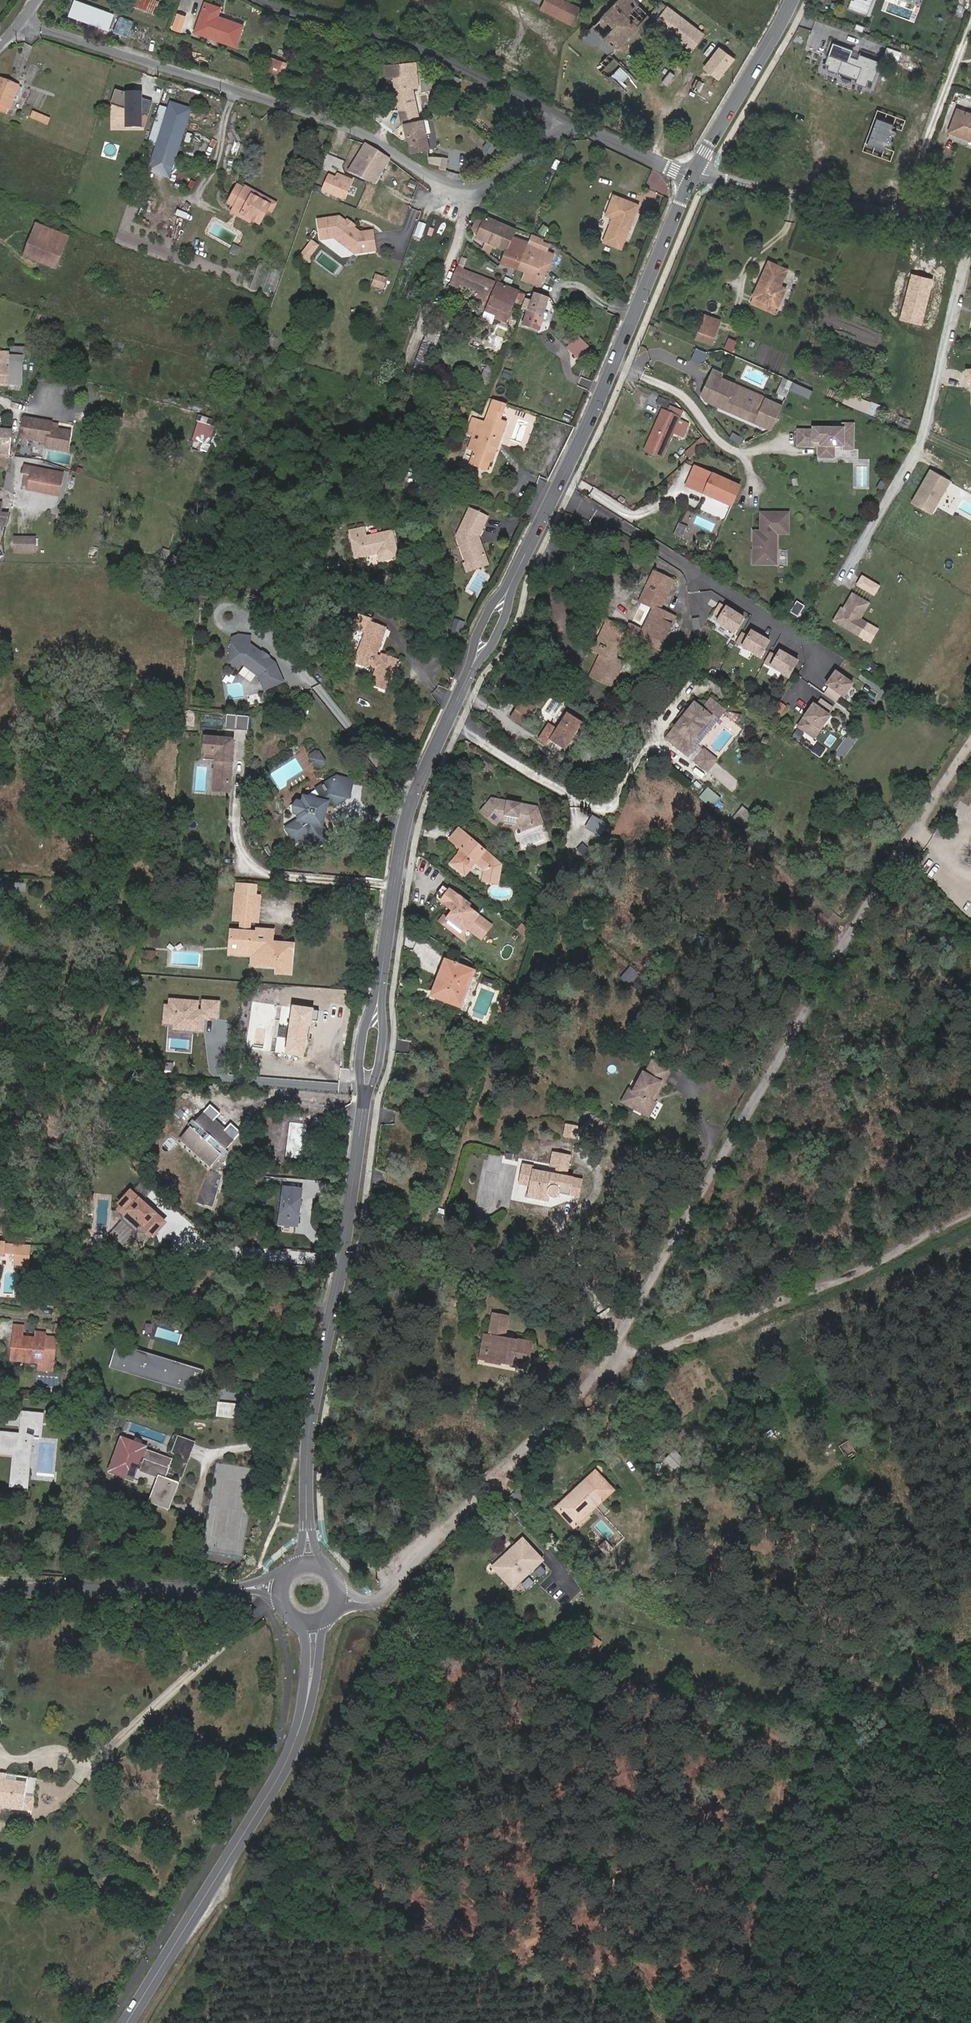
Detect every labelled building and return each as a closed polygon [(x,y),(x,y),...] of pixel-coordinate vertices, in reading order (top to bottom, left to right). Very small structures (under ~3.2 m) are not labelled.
[(155,0),(136,0),(133,8),(155,15),(160,2),(155,0)] [(581,9),(563,0),(546,0),(541,9),(573,25),(581,9)] [(649,15),(633,0),(621,0),(584,39),(594,49),(595,47),(607,58),(596,66),(609,79),(612,77),(625,90),(637,79),(612,54),(649,15)] [(871,3),(857,0),(850,0),(848,8),(869,13),(871,3)] [(166,46),(169,36),(75,2),(70,16),(164,48),(165,46),(166,46)] [(221,8),(206,3),(196,33),(236,47),(243,26),(218,17),(221,8)] [(681,41),(693,27),(669,8),(659,20),(681,41)] [(179,15),(173,29),(181,32),(187,18),(179,15)] [(169,35),(169,36),(166,46),(177,50),(181,40),(169,35)] [(825,66),(858,77),(856,82),(871,87),(880,58),(832,42),(825,66)] [(885,57),(899,61),(902,50),(888,46),(885,57)] [(719,79),(726,71),(734,60),(720,48),(706,66),(719,79)] [(264,70),(278,75),(283,63),(270,57),(264,70)] [(418,121),(412,89),(417,88),(415,64),(386,66),(387,76),(392,76),(396,90),(401,114),(403,122),(409,122),(418,121)] [(0,79),(0,111),(6,113),(8,108),(10,109),(19,86),(0,79)] [(124,104),(123,128),(141,128),(142,114),(150,114),(151,98),(142,98),(142,91),(112,91),(112,104),(124,104)] [(167,177),(191,111),(171,104),(147,169),(167,177)] [(949,132),(970,140),(970,114),(958,109),(949,132)] [(864,148),(890,156),(901,122),(875,114),(864,148)] [(429,150),(423,120),(419,120),(418,121),(409,122),(403,122),(407,138),(409,138),(412,154),(419,152),(429,150)] [(374,182),(387,159),(366,145),(350,171),(374,182)] [(442,158),(429,157),(430,164),(441,165),(442,158)] [(378,184),(391,161),(387,159),(374,182),(378,184)] [(338,175),(337,179),(350,185),(352,181),(338,175)] [(329,176),(323,190),(344,199),(350,185),(337,179),(329,176)] [(241,214),(251,220),(260,225),(268,211),(270,206),(275,209),(277,204),(246,187),(245,189),(238,186),(228,204),(235,207),(243,211),(241,214)] [(638,206),(614,196),(606,216),(613,219),(605,242),(621,249),(638,206)] [(250,224),(251,220),(241,214),(243,211),(235,207),(231,214),(250,224)] [(507,250),(512,236),(515,229),(487,217),(478,239),(507,250)] [(376,251),(373,232),(361,234),(354,229),(353,228),(350,229),(348,227),(347,224),(340,218),(319,221),(321,240),(335,238),(356,254),(376,251)] [(419,222),(414,234),(422,238),(427,225),(419,222)] [(67,238),(37,226),(25,256),(56,268),(67,238)] [(519,269),(529,243),(512,236),(507,250),(502,262),(519,269)] [(532,236),(529,243),(519,269),(525,271),(522,280),(540,288),(553,254),(547,251),(549,245),(543,242),(544,240),(532,236)] [(769,258),(753,294),(780,306),(788,285),(782,282),(789,267),(769,258)] [(519,293),(458,268),(453,281),(461,285),(490,297),(487,303),(474,298),(470,308),(481,312),(481,310),(507,321),(519,293)] [(376,273),(373,285),(385,289),(389,277),(376,273)] [(524,324),(539,330),(549,299),(535,294),(532,301),(527,300),(524,310),(529,312),(524,324)] [(780,306),(753,294),(751,300),(777,311),(780,306)] [(717,330),(721,321),(706,315),(702,324),(717,330)] [(717,330),(702,324),(697,339),(712,345),(717,330)] [(579,334),(567,346),(578,358),(591,346),(579,334)] [(698,346),(692,357),(704,363),(709,352),(698,346)] [(22,384),(23,347),(11,347),(11,352),(0,352),(0,384),(22,384)] [(476,393),(487,398),(499,368),(487,364),(476,393)] [(713,370),(700,398),(771,430),(782,404),(772,399),(771,401),(720,378),(722,374),(713,370)] [(810,398),(814,389),(784,375),(777,391),(788,396),(791,389),(810,398)] [(851,392),(846,402),(875,414),(879,404),(851,392)] [(666,419),(660,416),(645,451),(662,458),(682,413),(671,408),(668,413),(666,419)] [(492,462),(506,424),(500,422),(503,415),(491,410),(486,423),(474,419),(469,433),(474,435),(469,448),(476,451),(471,463),(489,470),(492,462)] [(662,411),(660,416),(666,419),(668,413),(662,411)] [(68,453),(72,434),(51,429),(52,423),(37,420),(35,425),(25,423),(22,437),(48,443),(47,448),(68,453)] [(211,442),(215,424),(197,420),(194,439),(211,442)] [(836,458),(836,448),(855,448),(856,424),(842,424),(842,427),(813,427),(812,429),(797,429),(796,446),(819,446),(819,458),(836,458)] [(8,456),(11,432),(0,431),(0,455),(8,456)] [(695,451),(707,438),(704,435),(691,448),(695,451)] [(8,456),(0,455),(0,466),(7,466),(8,456)] [(29,486),(59,492),(63,473),(26,466),(24,474),(31,475),(29,486)] [(934,512),(952,478),(930,466),(912,501),(934,512)] [(740,488),(694,467),(685,486),(704,494),(696,513),(723,526),(740,488)] [(59,497),(59,492),(29,486),(28,491),(59,497)] [(479,537),(488,518),(471,509),(458,536),(468,563),(486,556),(482,544),(479,543),(478,540),(479,537)] [(786,522),(785,514),(760,516),(761,534),(754,534),(756,562),(778,560),(775,533),(784,532),(783,522),(786,522)] [(365,538),(364,529),(350,532),(356,558),(379,553),(380,561),(397,558),(391,532),(365,538)] [(35,551),(36,536),(15,535),(15,550),(35,551)] [(646,624),(667,634),(675,618),(658,610),(672,581),(654,573),(641,601),(654,608),(650,616),(646,624)] [(859,619),(868,603),(852,594),(843,609),(840,613),(838,612),(833,620),(858,636),(866,623),(859,619)] [(797,616),(803,606),(796,602),(790,612),(797,616)] [(715,622),(734,634),(745,616),(726,604),(715,622)] [(609,623),(607,626),(597,646),(605,650),(603,655),(592,676),(611,685),(621,664),(614,660),(623,640),(631,644),(637,630),(629,626),(627,632),(609,623)] [(387,690),(397,661),(383,656),(382,658),(376,656),(385,629),(370,624),(356,662),(357,662),(354,670),(367,675),(370,667),(371,668),(372,666),(378,668),(373,684),(387,690)] [(660,650),(667,634),(646,624),(638,640),(660,650)] [(761,657),(771,642),(753,631),(744,646),(761,657)] [(250,639),(230,637),(228,664),(242,665),(257,676),(264,690),(284,681),(275,662),(249,645),(250,639)] [(605,650),(597,646),(594,644),(592,649),(603,655),(605,650)] [(789,677),(799,662),(781,651),(772,666),(789,677)] [(854,684),(837,672),(828,685),(845,697),(854,684)] [(532,710),(519,702),(510,716),(523,724),(532,710)] [(681,720),(666,739),(682,752),(709,719),(714,723),(722,712),(710,702),(701,712),(694,705),(686,714),(681,720)] [(816,738),(832,716),(815,704),(799,726),(816,738)] [(227,713),(226,727),(250,728),(251,714),(227,713)] [(582,724),(567,713),(549,739),(565,750),(582,724)] [(709,719),(682,752),(686,756),(714,723),(709,719)] [(799,729),(794,739),(823,756),(829,746),(799,729)] [(229,792),(233,741),(205,738),(205,749),(218,750),(217,761),(214,791),(229,792)] [(217,761),(218,750),(205,749),(204,760),(217,761)] [(694,763),(705,772),(714,762),(703,752),(694,763)] [(325,763),(319,753),(310,759),(316,768),(325,763)] [(319,820),(322,805),(327,802),(332,799),(335,803),(349,795),(337,777),(324,786),(326,789),(318,795),(312,798),(304,796),(297,801),(294,813),(299,820),(287,828),(296,842),(304,837),(310,838),(315,846),(330,837),(322,825),(319,820)] [(349,795),(352,780),(337,777),(349,795)] [(318,795),(326,789),(324,786),(323,784),(314,790),(309,793),(304,796),(312,798),(318,795)] [(708,786),(701,795),(716,806),(723,798),(708,786)] [(39,808),(37,795),(30,796),(32,809),(39,808)] [(543,823),(537,808),(522,805),(522,804),(508,801),(507,802),(507,804),(500,802),(501,801),(492,800),(482,812),(496,824),(500,820),(505,821),(506,816),(519,819),(518,824),(523,824),(525,829),(543,823)] [(743,805),(734,817),(744,825),(753,813),(743,805)] [(604,824),(591,816),(584,827),(597,835),(604,824)] [(501,866),(459,830),(451,840),(463,850),(452,864),(465,875),(470,870),(467,868),(474,860),(486,870),(484,881),(497,884),(501,866)] [(436,894),(442,899),(449,890),(450,889),(444,884),(436,894)] [(238,885),(237,896),(256,898),(256,887),(238,885)] [(452,911),(447,917),(446,919),(465,934),(469,929),(481,939),(491,927),(466,908),(464,906),(466,903),(449,890),(442,899),(440,902),(452,911)] [(256,898),(237,896),(235,920),(241,921),(252,921),(259,922),(262,898),(256,898)] [(446,919),(447,917),(444,915),(438,922),(442,924),(446,919)] [(461,940),(465,934),(446,919),(442,924),(461,940)] [(240,932),(251,933),(252,921),(241,921),(240,932)] [(240,932),(231,932),(231,939),(239,940),(238,953),(255,954),(254,965),(278,968),(277,972),(290,974),(293,946),(273,944),(258,943),(258,934),(251,933),(240,932)] [(273,935),(258,934),(258,943),(273,944),(273,935)] [(239,940),(231,939),(230,952),(238,953),(239,940)] [(155,952),(147,952),(145,963),(154,964),(155,952)] [(474,971),(446,961),(432,996),(460,1006),(474,971)] [(628,983),(639,971),(631,964),(621,977),(628,983)] [(166,996),(164,1023),(172,1024),(171,1028),(205,1031),(206,1018),(220,1019),(222,1000),(166,996)] [(651,1099),(661,1082),(664,1083),(672,1070),(654,1059),(646,1073),(645,1072),(634,1091),(637,1093),(630,1105),(651,1116),(658,1103),(654,1101),(651,1099)] [(654,1101),(664,1083),(661,1082),(651,1099),(654,1101)] [(630,1105),(637,1093),(634,1091),(633,1090),(626,1102),(630,1105)] [(233,1142),(225,1135),(210,1120),(219,1111),(211,1104),(202,1114),(194,1123),(192,1121),(188,1125),(190,1127),(184,1134),(191,1140),(188,1143),(204,1158),(205,1160),(209,1164),(203,1204),(211,1205),(221,1206),(222,1170),(217,1170),(211,1169),(211,1164),(216,1160),(220,1155),(222,1157),(226,1153),(224,1151),(233,1142)] [(233,1142),(242,1132),(234,1125),(225,1135),(233,1142)] [(191,1140),(184,1134),(181,1136),(188,1143),(191,1140)] [(558,1196),(559,1196),(559,1195),(560,1195),(560,1194),(561,1193),(561,1192),(561,1191),(561,1190),(560,1189),(571,1191),(570,1196),(579,1198),(583,1179),(566,1177),(570,1157),(553,1154),(551,1166),(558,1167),(557,1171),(556,1176),(532,1172),(530,1187),(528,1195),(527,1200),(527,1201),(549,1205),(550,1198),(551,1197),(552,1197),(553,1198),(554,1198),(555,1198),(556,1198),(557,1197),(558,1197),(558,1196)] [(519,1185),(530,1187),(532,1172),(556,1176),(557,1171),(523,1165),(519,1185)] [(298,1227),(302,1186),(281,1184),(278,1225),(298,1227)] [(130,1188),(113,1207),(151,1240),(168,1221),(130,1188)] [(4,1252),(16,1253),(16,1264),(28,1265),(30,1246),(6,1245),(6,1242),(0,1241),(0,1256),(4,1257),(4,1252)] [(59,1298),(43,1297),(43,1305),(58,1307),(59,1298)] [(481,1358),(527,1367),(531,1344),(504,1340),(508,1317),(494,1314),(489,1337),(485,1336),(481,1358)] [(70,1325),(56,1324),(55,1333),(70,1334),(70,1325)] [(157,1336),(177,1339),(178,1331),(159,1327),(157,1336)] [(53,1370),(56,1337),(45,1336),(45,1333),(36,1333),(36,1339),(13,1337),(11,1360),(42,1362),(42,1369),(53,1370)] [(119,1371),(126,1347),(117,1344),(110,1368),(119,1371)] [(183,1368),(135,1354),(136,1350),(126,1347),(119,1371),(129,1374),(130,1369),(178,1384),(177,1388),(196,1394),(203,1370),(184,1364),(183,1368)] [(184,1364),(136,1350),(135,1354),(183,1368),(184,1364)] [(70,1351),(62,1351),(61,1366),(69,1367),(70,1351)] [(178,1384),(130,1369),(129,1374),(177,1388),(178,1384)] [(251,1418),(253,1402),(220,1399),(219,1415),(226,1416),(244,1418),(251,1418)] [(0,1433),(0,1444),(17,1446),(16,1453),(13,1486),(25,1487),(30,1437),(39,1438),(41,1416),(24,1414),(22,1436),(0,1433)] [(67,1423),(68,1416),(55,1415),(54,1422),(67,1423)] [(176,1469),(168,1466),(165,1472),(182,1479),(196,1442),(178,1435),(172,1453),(180,1456),(176,1469)] [(16,1453),(17,1446),(0,1444),(0,1451),(16,1453)] [(152,1502),(168,1508),(176,1484),(163,1479),(165,1472),(168,1466),(170,1460),(149,1452),(142,1471),(161,1477),(152,1502)] [(574,1527),(589,1514),(604,1500),(613,1491),(600,1476),(596,1472),(586,1481),(588,1484),(570,1501),(567,1498),(556,1508),(574,1527)] [(588,1484),(586,1481),(567,1498),(570,1501),(588,1484)] [(592,1518),(589,1514),(574,1527),(578,1531),(592,1518)] [(517,1550),(496,1569),(497,1571),(514,1588),(520,1582),(527,1590),(547,1572),(541,1566),(536,1570),(535,1569),(542,1562),(523,1540),(515,1547),(517,1550)] [(517,1550),(515,1547),(494,1567),(496,1569),(517,1550)] [(579,1650),(590,1659),(602,1643),(592,1635),(579,1650)] [(27,1785),(5,1781),(0,1781),(0,1806),(31,1810),(33,1792),(26,1791),(27,1785)]
